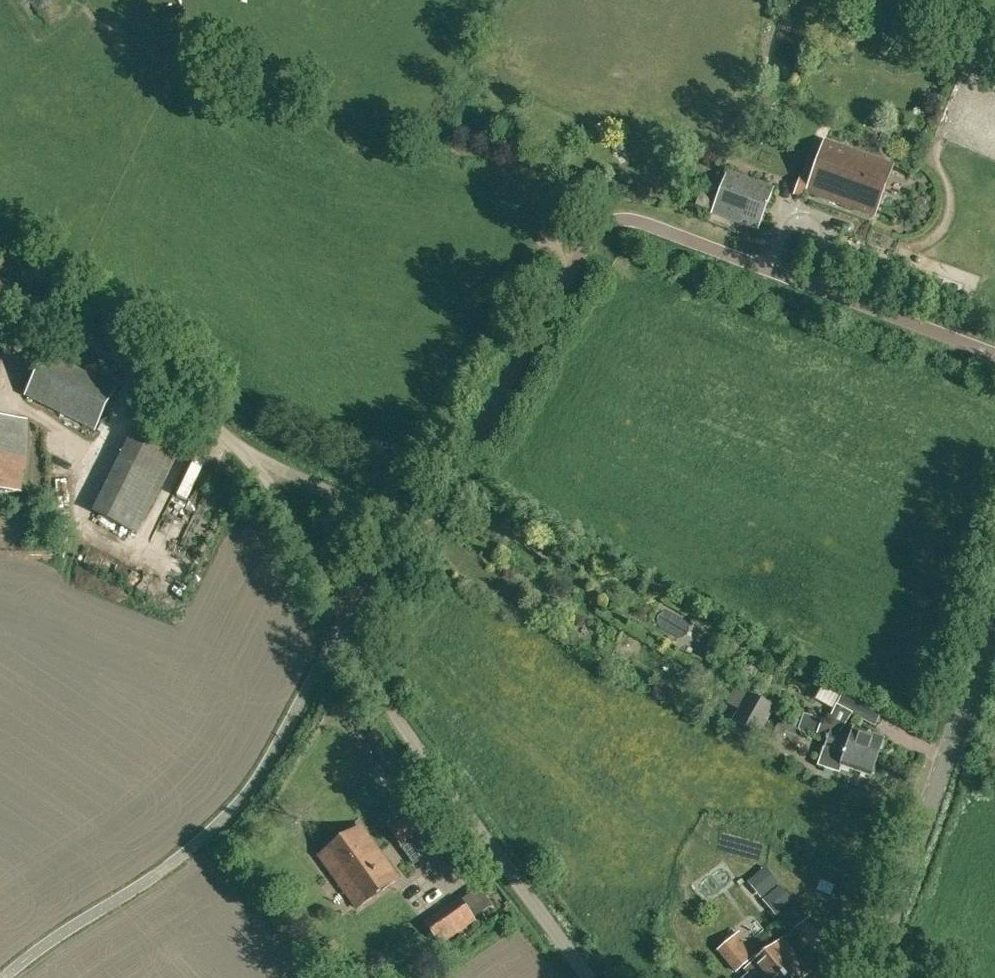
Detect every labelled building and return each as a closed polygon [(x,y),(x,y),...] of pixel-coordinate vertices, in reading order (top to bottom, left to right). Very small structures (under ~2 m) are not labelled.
[(893,165),(824,140),(806,191),(874,216),(893,165)] [(774,187),(727,170),(711,212),(758,229),(774,187)] [(25,395),(95,429),(115,388),(46,353),(25,395)] [(21,491),(22,467),(26,467),(26,419),(0,419),(0,492),(21,491)] [(137,424),(92,514),(137,536),(180,448),(137,424)] [(703,629),(707,622),(694,615),(690,622),(703,629)] [(759,738),(775,708),(736,688),(726,705),(738,710),(731,722),(759,738)] [(826,739),(846,746),(877,756),(879,750),(879,749),(882,747),(883,743),(882,740),(883,739),(853,728),(850,735),(839,732),(841,727),(851,714),(875,727),(882,715),(842,694),(836,706),(828,722),(803,714),(798,729),(826,739)] [(792,715),(788,721),(795,727),(800,721),(792,715)] [(873,766),(877,756),(846,746),(826,739),(822,749),(816,765),(838,773),(841,766),(870,776),(871,774),(873,773),(875,768),(873,766)] [(401,847),(424,829),(428,826),(416,808),(410,812),(406,805),(383,821),(387,826),(386,826),(401,847)] [(398,878),(408,870),(396,854),(386,862),(361,826),(319,856),(357,908),(398,878)] [(765,867),(751,879),(764,895),(778,883),(765,867)] [(820,879),(816,891),(831,896),(835,885),(820,879)] [(780,885),(765,897),(779,913),(793,901),(780,885)] [(475,922),(472,918),(461,902),(458,898),(424,923),(441,946),(475,922)] [(779,917),(788,928),(804,914),(795,903),(779,917)] [(747,967),(745,969),(752,977),(802,977),(810,972),(782,939),(758,958),(738,933),(718,950),(736,972),(745,964),(747,967)]
